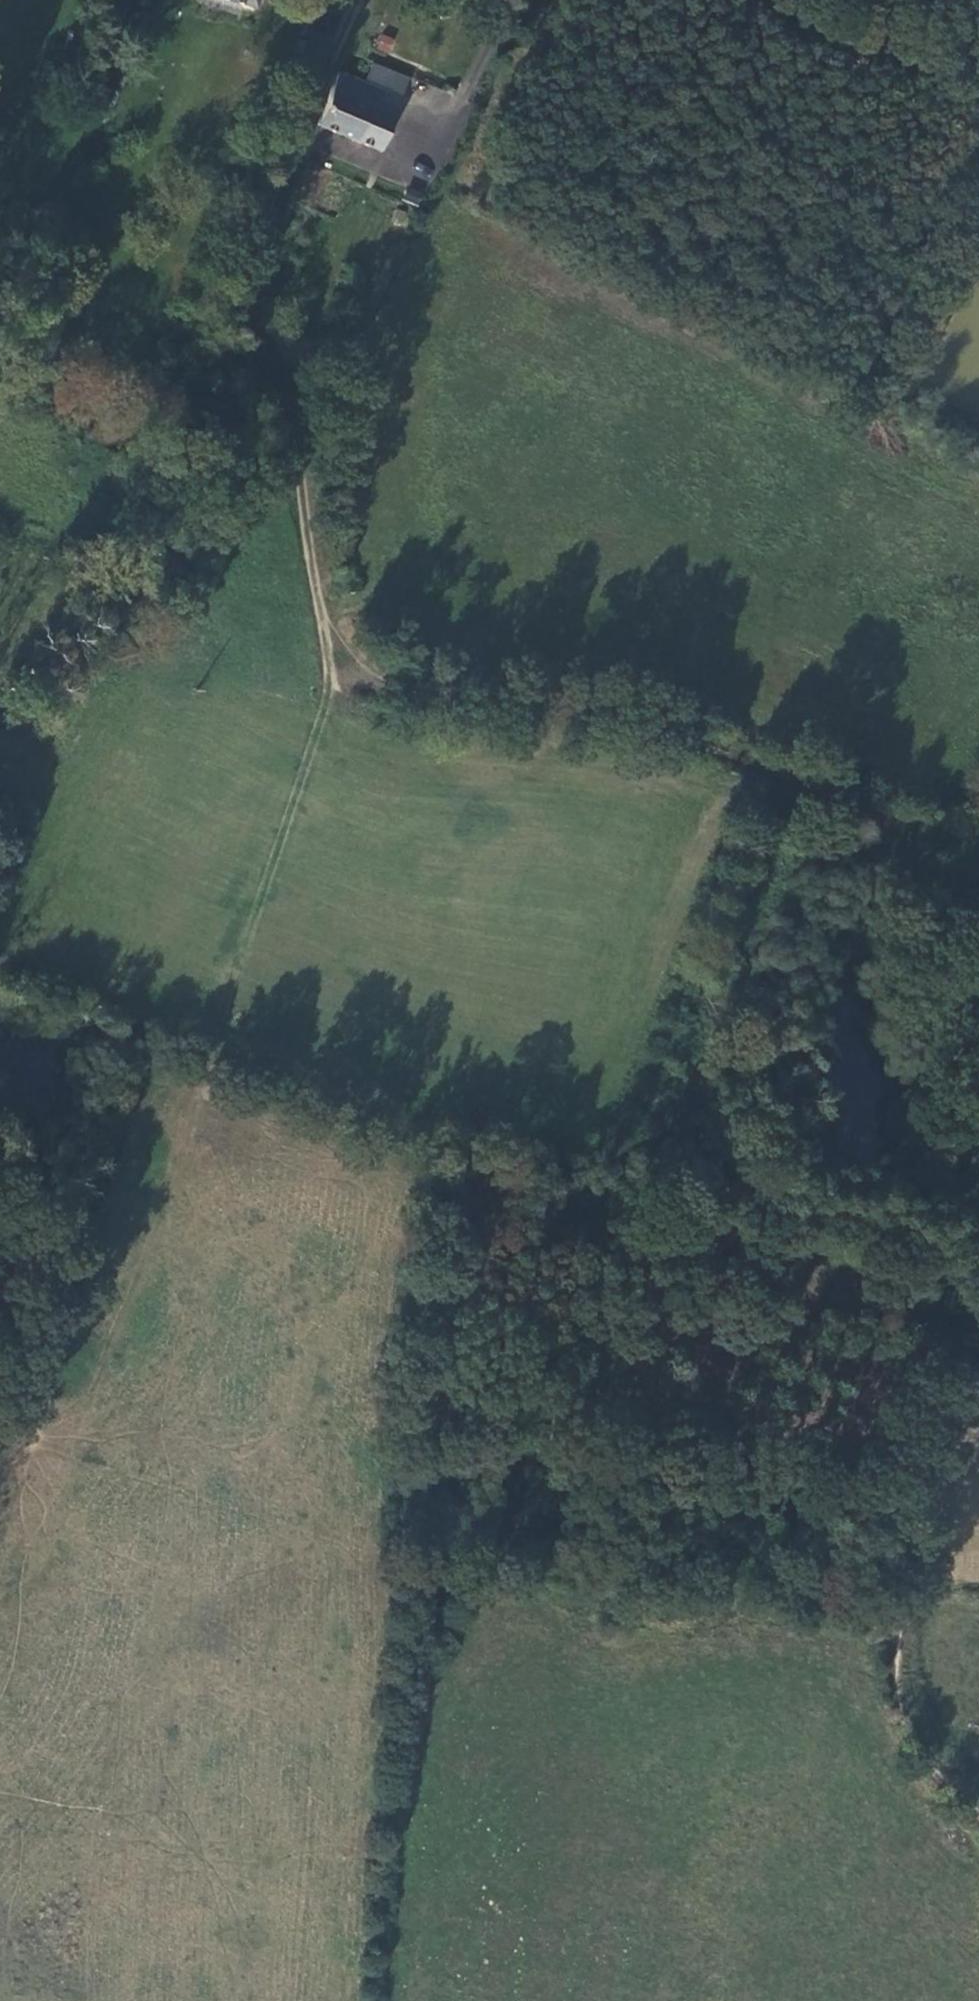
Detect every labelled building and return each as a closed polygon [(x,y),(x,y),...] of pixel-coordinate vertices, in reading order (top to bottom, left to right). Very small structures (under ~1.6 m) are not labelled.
[(301,19),(285,13),(281,25),(297,30),(301,19)] [(278,30),(276,42),(286,45),(288,34),(278,30)] [(379,32),(373,46),(388,53),(395,39),(379,32)] [(401,104),(340,76),(319,125),(368,146),(383,115),(395,120),(401,104)] [(383,152),(395,120),(383,115),(368,146),(383,152)]
